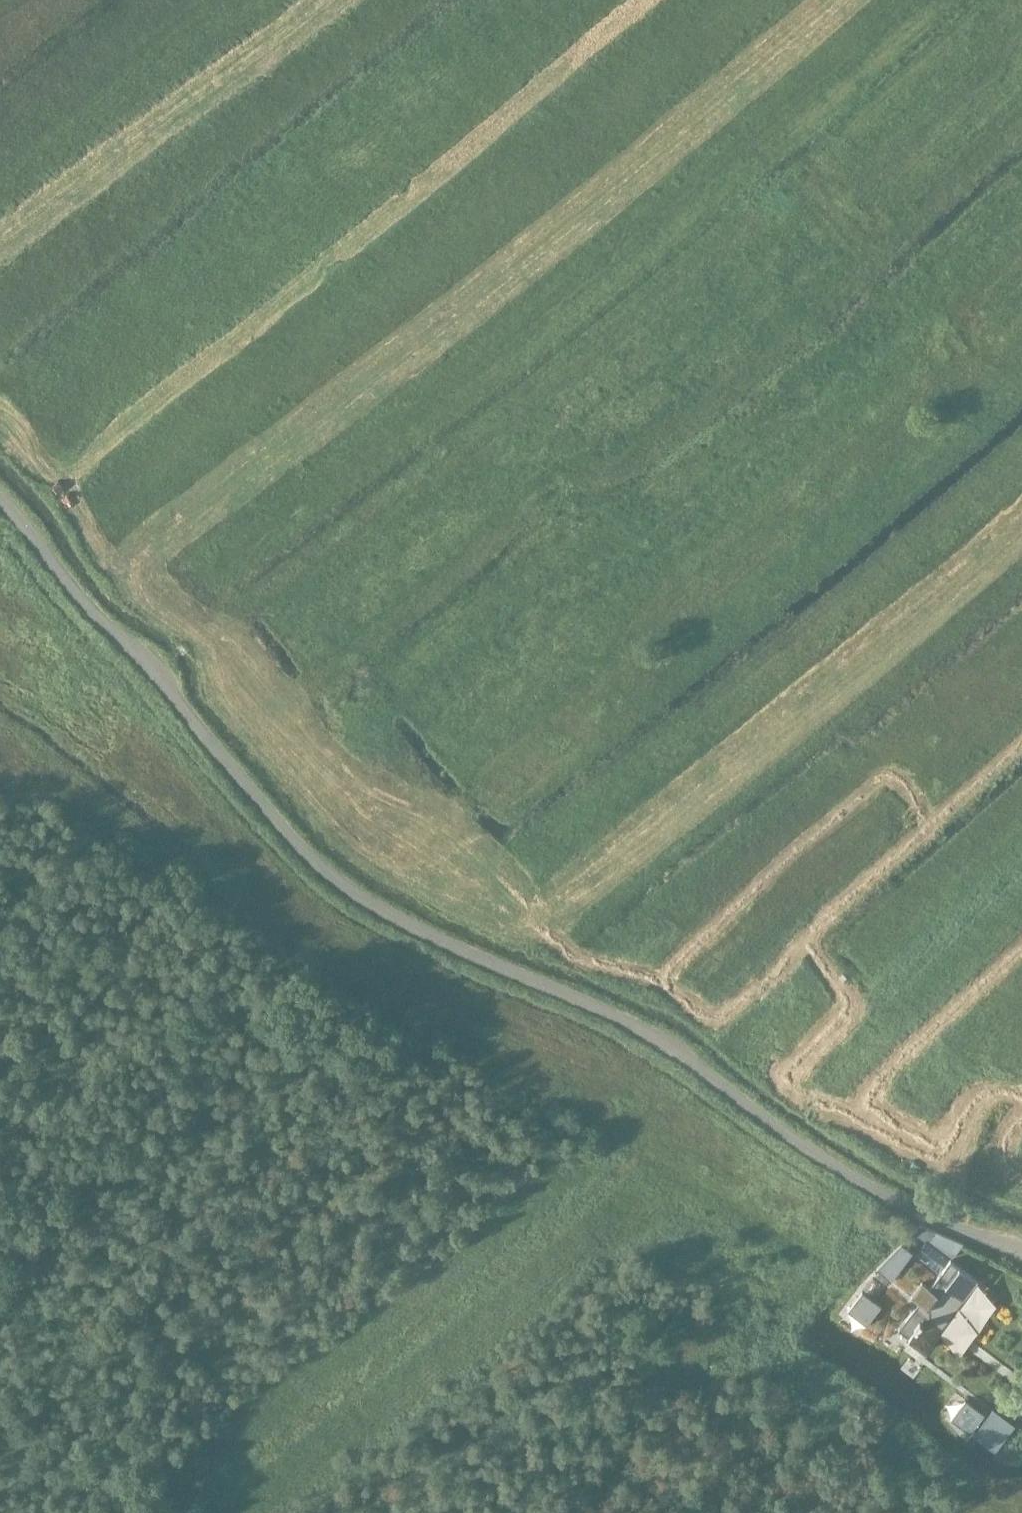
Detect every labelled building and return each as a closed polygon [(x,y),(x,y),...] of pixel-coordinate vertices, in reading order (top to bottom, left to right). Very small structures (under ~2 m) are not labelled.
[(930,1241),(952,1257),(962,1244),(936,1233),(930,1241)] [(900,1245),(876,1269),(890,1282),(912,1253),(900,1245)] [(923,1246),(911,1257),(920,1266),(932,1256),(923,1246)] [(950,1260),(928,1288),(921,1282),(910,1296),(922,1305),(917,1311),(913,1308),(897,1329),(925,1350),(977,1280),(950,1260)] [(861,1291),(847,1310),(866,1325),(881,1306),(861,1291)] [(984,1414),(964,1399),(950,1419),(969,1433),(984,1414)]
